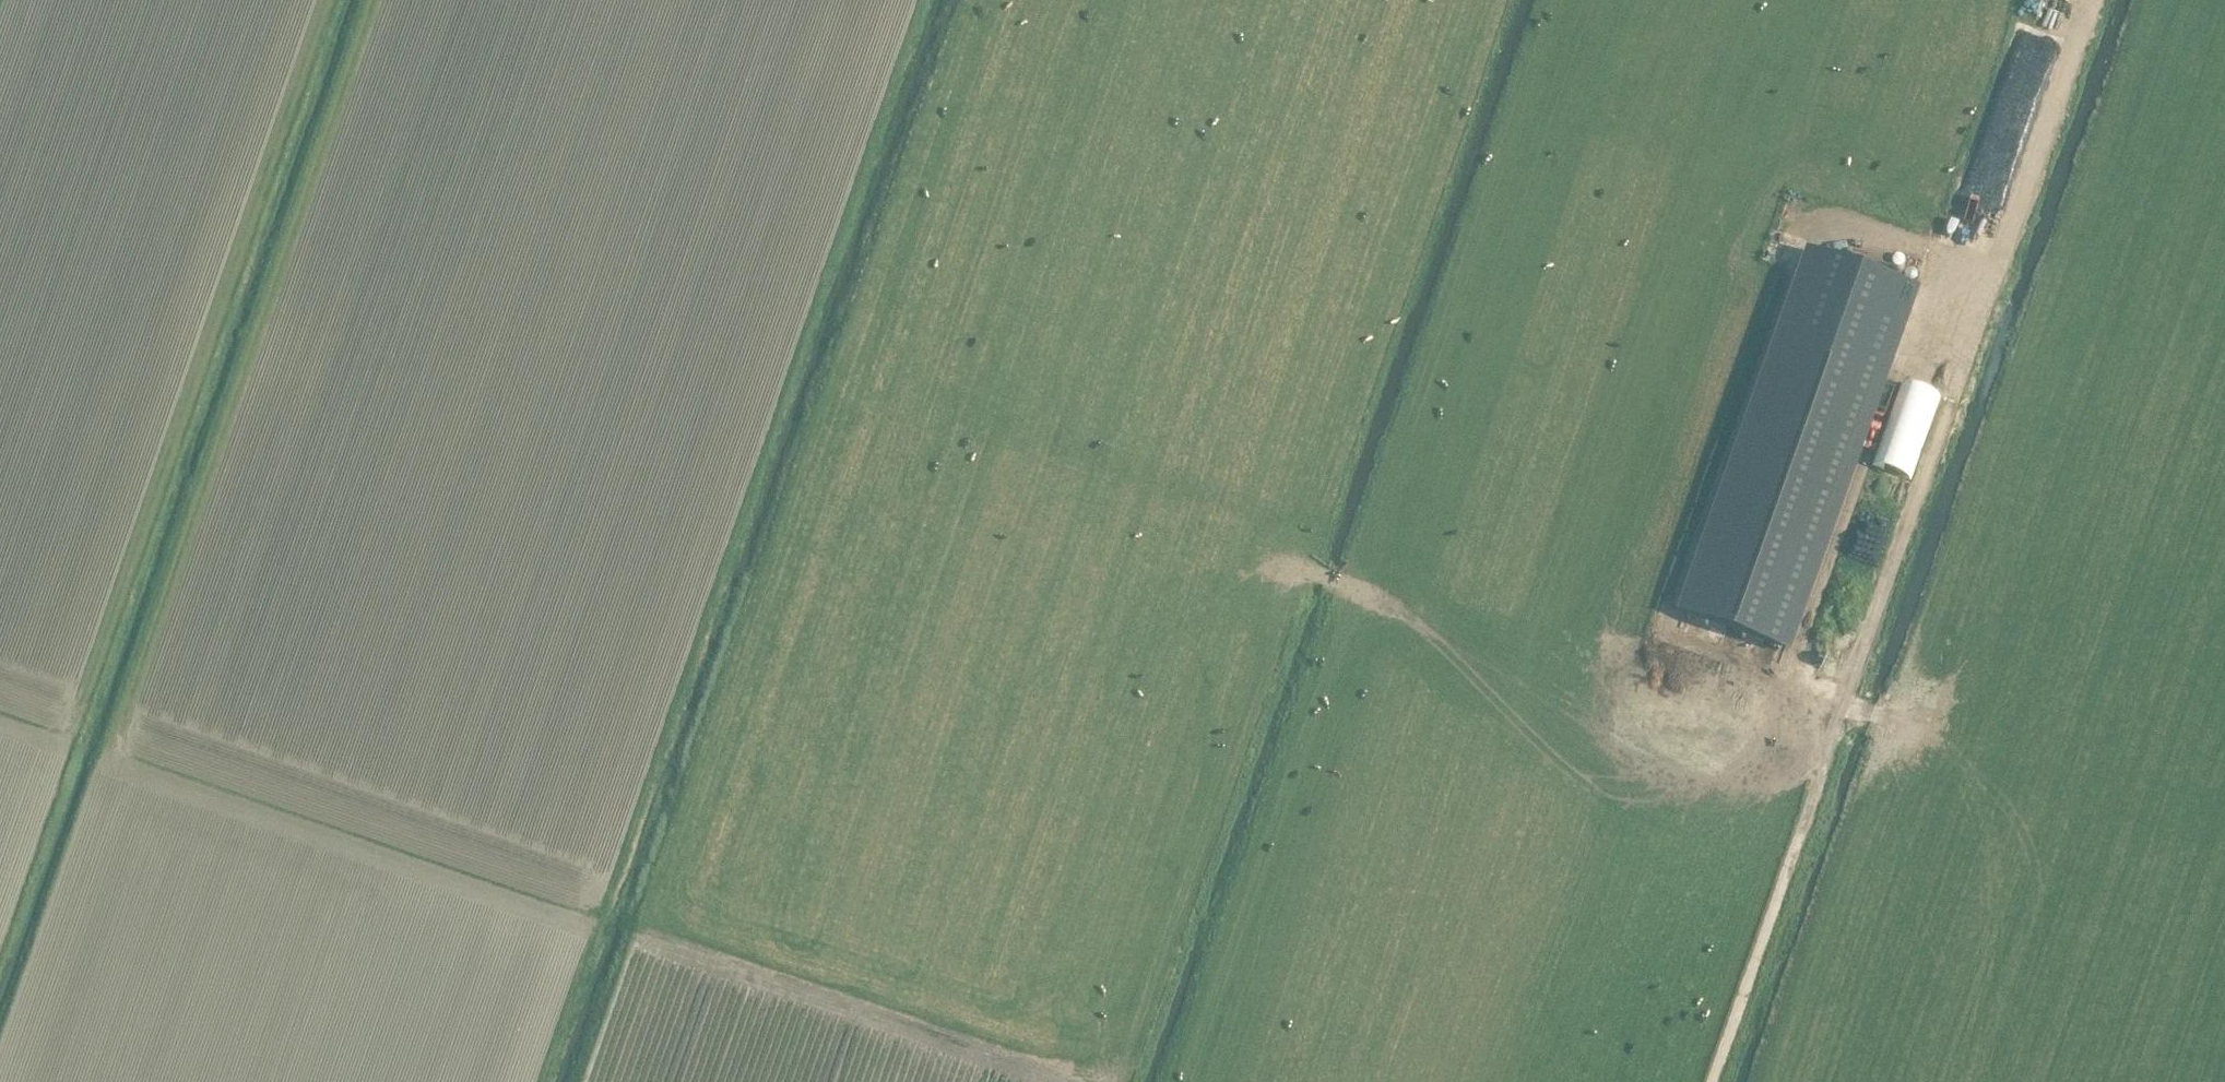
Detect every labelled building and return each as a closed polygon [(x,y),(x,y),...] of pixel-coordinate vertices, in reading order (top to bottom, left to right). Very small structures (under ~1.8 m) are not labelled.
[(1686,614),(1780,647),(1885,349),(1891,351),(1915,284),(1910,283),(1904,281),(1810,247),(1786,314),(1792,316),(1686,614)] [(1939,393),(1902,380),(1873,464),(1909,477),(1939,393)]
